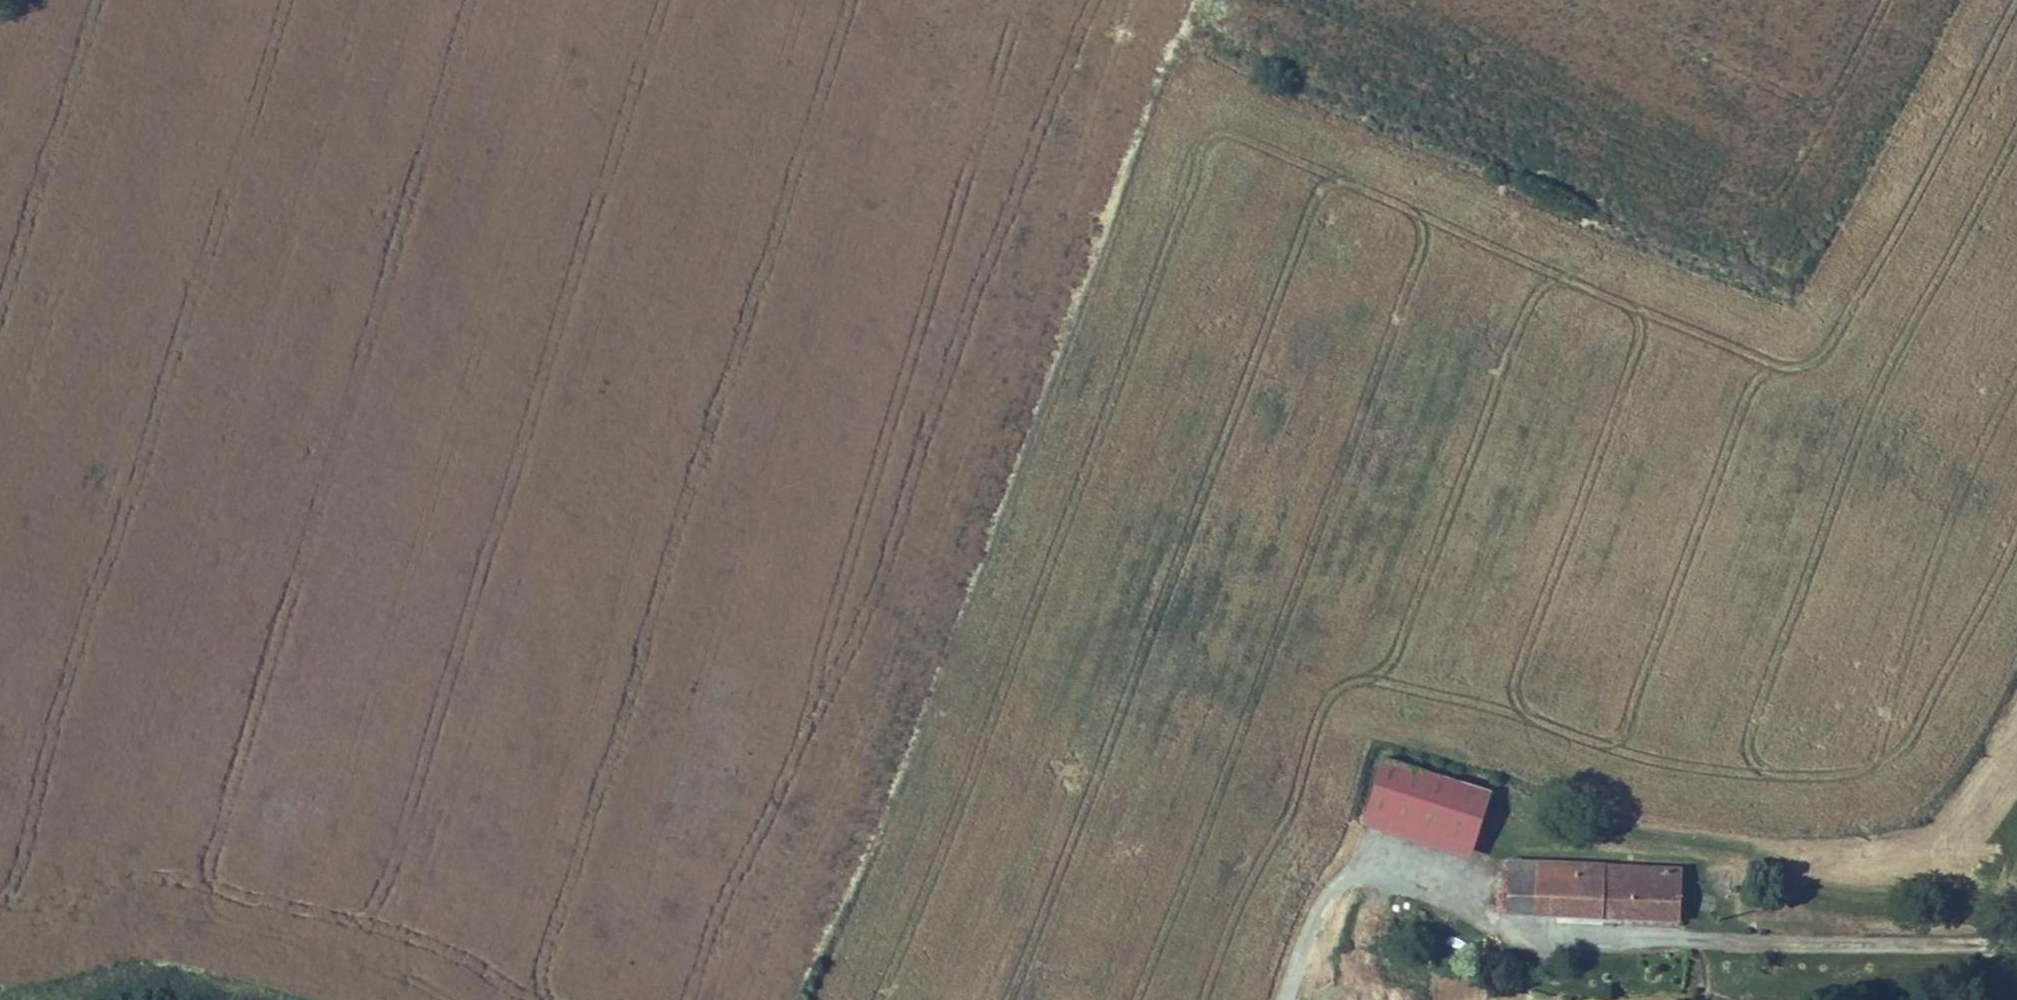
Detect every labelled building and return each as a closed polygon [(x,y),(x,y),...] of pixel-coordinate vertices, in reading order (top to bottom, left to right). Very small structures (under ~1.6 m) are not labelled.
[(1459,778),(1382,755),(1362,822),(1438,845),(1459,778)] [(1492,788),(1459,778),(1438,845),(1472,855),(1492,788)] [(1536,865),(1510,864),(1508,909),(1534,909),(1536,865)] [(1574,911),(1575,867),(1536,865),(1534,909),(1574,911)] [(1678,870),(1575,867),(1574,911),(1676,914),(1678,870)]
